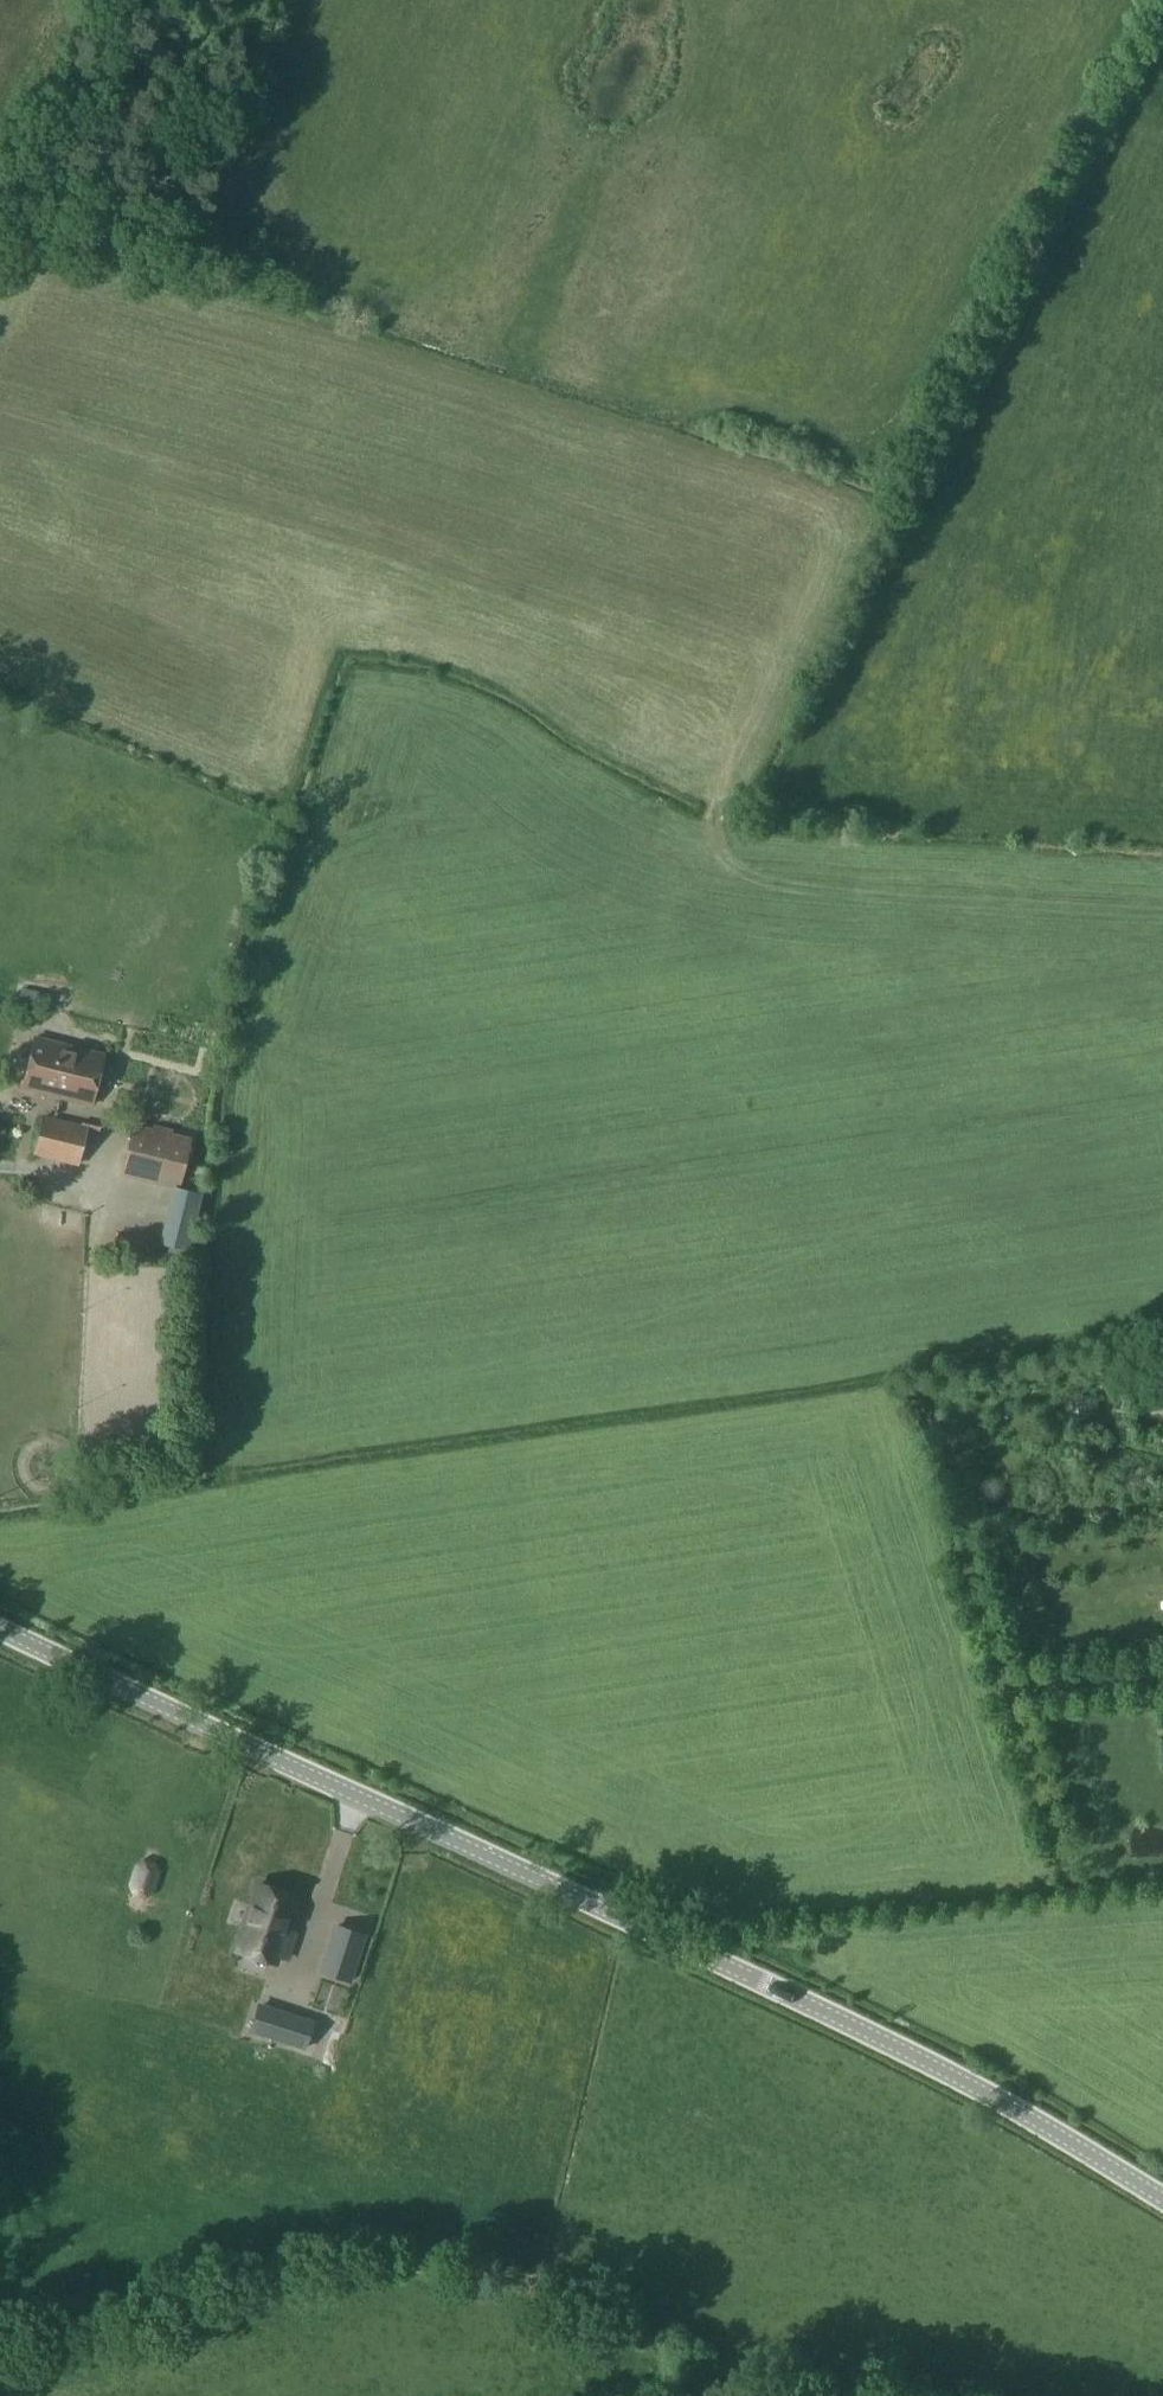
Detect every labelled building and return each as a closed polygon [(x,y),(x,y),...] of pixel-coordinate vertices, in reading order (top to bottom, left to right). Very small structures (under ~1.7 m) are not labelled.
[(22,988),(18,1005),(49,1011),(51,994),(22,988)] [(102,1055),(35,1039),(23,1088),(91,1104),(102,1055)] [(86,1126),(42,1115),(34,1154),(76,1165),(86,1126)] [(159,1244),(188,1251),(202,1193),(178,1188),(190,1142),(134,1128),(122,1176),(173,1188),(159,1244)] [(127,1884),(132,1894),(146,1898),(154,1894),(161,1872),(157,1862),(143,1858),(134,1863),(127,1884)] [(283,1931),(294,1896),(260,1884),(239,1949),(273,1960),(276,1952),(286,1956),(293,1934),(283,1931)] [(350,1982),(366,1933),(333,1923),(317,1972),(350,1982)] [(305,2048),(314,2020),(258,2002),(249,2030),(305,2048)]
